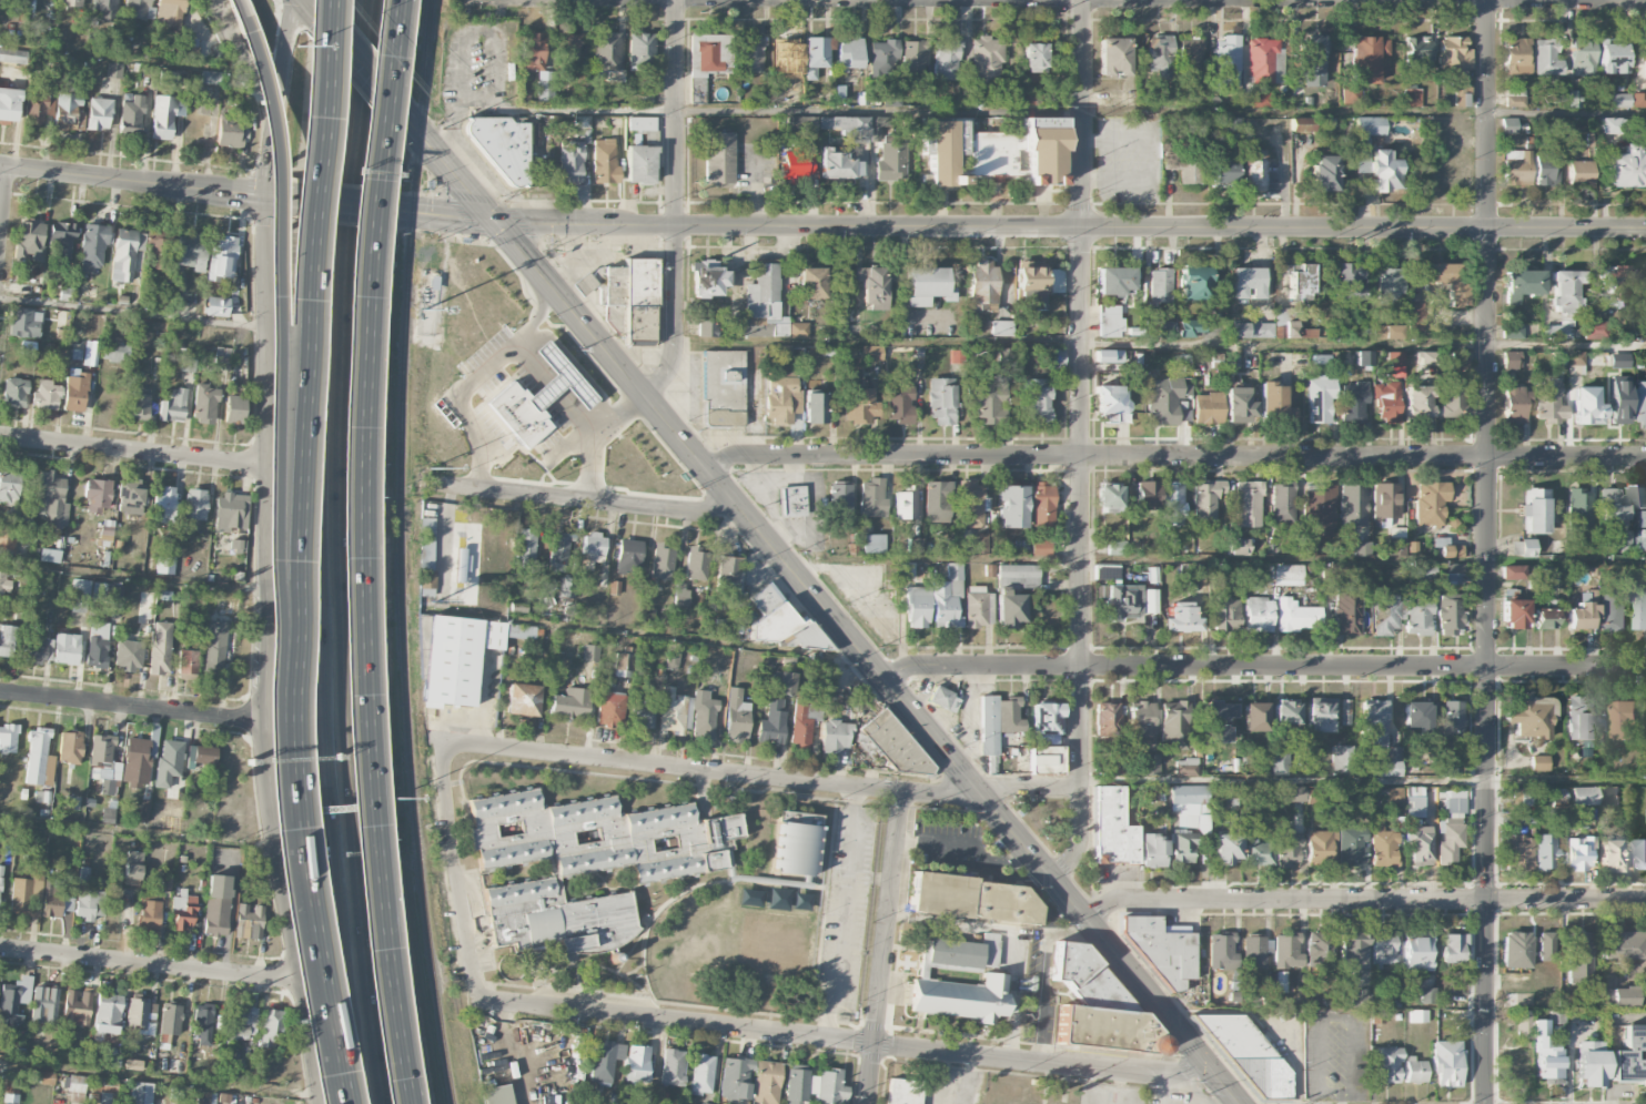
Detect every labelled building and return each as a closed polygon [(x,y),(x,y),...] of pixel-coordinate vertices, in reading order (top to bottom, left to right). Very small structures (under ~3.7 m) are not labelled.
[(92,12),(101,13),(100,21),(115,23),(118,0),(93,0),(92,12)] [(124,11),(145,13),(145,21),(153,21),(154,7),(149,6),(149,0),(125,0),(124,11)] [(155,26),(179,27),(180,12),(186,12),(188,0),(157,0),(155,26)] [(18,22),(19,2),(0,1),(0,21),(18,22)] [(521,72),(545,71),(544,33),(520,34),(521,72)] [(593,72),(620,72),(621,33),(594,33),(593,72)] [(582,34),(557,35),(557,71),(582,71),(582,34)] [(655,68),(655,34),(629,34),(629,68),(655,68)] [(689,35),(690,104),(706,104),(706,72),(724,72),(724,62),(729,62),(729,35),(689,35)] [(1147,37),(1146,72),(1171,72),(1172,38),(1147,37)] [(1239,37),(1215,38),(1216,87),(1240,86),(1239,37)] [(1325,87),(1325,37),(1302,38),(1302,87),(1325,87)] [(1378,84),(1378,56),(1389,55),(1389,40),(1379,40),(1379,37),(1350,37),(1350,82),(1341,82),(1341,105),(1360,104),(1359,85),(1378,84)] [(1431,70),(1431,37),(1405,38),(1406,71),(1431,70)] [(200,39),(185,38),(183,54),(199,55),(200,39)] [(763,39),(741,38),(741,73),(762,73),(763,39)] [(804,70),(806,70),(806,81),(816,80),(816,68),(827,68),(826,38),(804,38),(804,70)] [(861,70),(862,39),(838,38),(837,69),(861,70)] [(972,38),(971,79),(979,79),(979,85),(1001,85),(1001,39),(972,38)] [(1129,38),(1100,38),(1100,76),(1113,76),(1130,76),(1129,38)] [(1466,38),(1439,38),(1439,69),(1471,68),(1470,49),(1466,49),(1466,38)] [(1596,77),(1595,38),(1571,39),(1572,78),(1596,77)] [(1201,39),(1179,40),(1180,73),(1202,72),(1201,39)] [(1282,83),(1283,40),(1249,39),(1248,83),(1282,83)] [(1504,76),(1528,75),(1527,39),(1503,39),(1504,76)] [(1563,75),(1563,60),(1557,60),(1557,39),(1534,39),(1534,75),(1563,75)] [(958,80),(958,41),(935,40),(934,80),(958,80)] [(870,41),(870,76),(894,76),(895,61),(899,61),(899,41),(870,41)] [(901,75),(923,75),(924,42),(902,41),(901,75)] [(1045,44),(1024,43),(1023,73),(1044,73),(1045,44)] [(1628,43),(1600,44),(1601,74),(1612,73),(1628,73),(1628,43)] [(26,64),(27,50),(0,49),(0,62),(26,64)] [(123,64),(108,63),(106,78),(121,80),(123,64)] [(175,87),(179,75),(161,69),(157,81),(175,87)] [(201,84),(220,85),(221,72),(202,71),(201,84)] [(958,80),(958,102),(974,102),(974,79),(958,80)] [(554,103),(554,81),(539,81),(538,102),(554,103)] [(83,88),(56,87),(55,129),(84,130),(84,109),(82,109),(83,88)] [(20,91),(0,88),(0,122),(16,124),(20,91)] [(48,100),(49,89),(28,88),(27,124),(42,124),(42,115),(52,115),(52,100),(48,100)] [(1406,106),(1420,107),(1421,89),(1407,89),(1406,106)] [(1505,107),(1525,108),(1526,91),(1506,90),(1505,107)] [(1580,108),(1580,91),(1568,91),(1567,107),(1580,108)] [(1102,92),(1102,106),(1135,106),(1134,92),(1102,92)] [(1248,108),(1272,107),(1272,93),(1247,94),(1248,108)] [(1610,108),(1631,108),(1631,94),(1610,94),(1610,108)] [(1634,94),(1634,108),(1645,108),(1645,94),(1634,94)] [(121,102),(119,134),(142,136),(144,96),(132,95),(131,102),(121,102)] [(152,139),(172,140),(173,116),(185,117),(186,98),(154,96),(152,139)] [(112,99),(89,98),(87,129),(111,130),(112,99)] [(216,145),(241,149),(246,118),(220,114),(216,145)] [(655,118),(628,117),(628,130),(655,131),(655,118)] [(868,117),(819,118),(819,130),(845,130),(846,143),(868,143),(868,117)] [(1385,135),(1385,117),(1356,118),(1356,136),(1385,135)] [(1516,117),(1501,118),(1502,134),(1517,133),(1516,117)] [(527,124),(512,124),(506,118),(472,118),(465,129),(466,135),(508,185),(512,186),(518,186),(524,184),(528,179),(527,124)] [(884,125),(884,118),(870,118),(869,143),(879,143),(880,124),(884,125)] [(1024,185),(1061,185),(1062,119),(1025,118),(1024,185)] [(1314,131),(1313,118),(1291,118),(1291,132),(1314,131)] [(1600,134),(1620,134),(1620,118),(1600,118),(1600,134)] [(1566,124),(1550,124),(1550,139),(1566,139),(1566,124)] [(735,132),(704,133),(705,185),(736,184),(735,132)] [(905,143),(896,143),(896,136),(888,136),(888,143),(880,143),(880,161),(875,161),(875,180),(905,179),(905,143)] [(1398,191),(1398,160),(1388,159),(1389,149),(1367,149),(1368,139),(1356,138),(1355,173),(1371,174),(1371,191),(1398,191)] [(616,183),(617,139),(593,139),(593,183),(616,183)] [(559,142),(560,183),(583,183),(582,142),(559,142)] [(1638,154),(1638,143),(1623,144),(1624,154),(1608,154),(1609,188),(1644,187),(1644,172),(1645,172),(1645,154),(1638,154)] [(812,177),(811,145),(791,146),(791,154),(780,154),(781,178),(812,177)] [(626,183),(654,184),(654,146),(627,146),(626,183)] [(821,178),(860,179),(860,162),(852,161),(853,150),(835,150),(835,147),(821,147),(821,178)] [(1504,150),(1504,185),(1531,186),(1532,151),(1504,150)] [(1535,186),(1558,186),(1558,153),(1536,152),(1535,186)] [(1264,191),(1263,154),(1243,155),(1244,191),(1264,191)] [(1312,192),(1337,192),(1336,156),(1311,156),(1312,192)] [(1235,161),(1212,160),(1211,185),(1235,186),(1235,161)] [(1592,161),(1568,161),(1569,187),(1593,186),(1592,161)] [(1180,184),(1204,184),(1203,162),(1180,162),(1180,184)] [(32,262),(43,262),(44,222),(19,221),(19,254),(32,255),(32,262)] [(50,223),(49,248),(58,248),(58,261),(73,261),(73,224),(50,223)] [(105,268),(108,226),(83,224),(79,273),(91,274),(92,267),(105,268)] [(145,232),(116,229),(111,281),(132,283),(136,250),(143,251),(145,232)] [(147,230),(146,269),(169,270),(170,231),(147,230)] [(175,266),(194,267),(194,272),(204,273),(206,235),(177,234),(175,266)] [(233,278),(238,240),(211,236),(206,281),(218,282),(219,277),(233,278)] [(657,259),(624,259),(624,267),(599,266),(596,269),(594,271),(592,277),(586,272),(572,283),(583,296),(594,285),(599,290),(599,305),(606,305),(605,322),(615,334),(622,333),(620,306),(625,306),(625,345),(657,346),(657,259)] [(971,311),(996,310),(995,261),(970,261),(971,311)] [(1366,300),(1366,284),(1361,284),(1360,263),(1335,264),(1336,300),(1366,300)] [(720,297),(720,287),(726,287),(726,272),(718,272),(718,264),(693,264),(693,297),(720,297)] [(743,337),(808,337),(808,323),(787,323),(787,317),(778,317),(779,264),(754,264),(754,284),(743,284),(743,337)] [(1289,300),(1311,300),(1311,265),(1298,264),(1298,273),(1290,273),(1289,300)] [(1422,283),(1446,283),(1447,307),(1464,307),(1463,264),(1421,265),(1422,283)] [(1401,292),(1402,266),(1378,265),(1377,307),(1397,308),(1397,292),(1401,292)] [(1630,266),(1604,266),(1603,307),(1629,307),(1630,266)] [(863,311),(888,310),(887,267),(852,268),(853,282),(863,282),(863,311)] [(1016,267),(1017,296),(1030,296),(1030,303),(1044,303),(1043,267),(1016,267)] [(1123,296),(1123,290),(1133,290),(1134,268),(1098,267),(1097,296),(1123,296)] [(1209,268),(1180,267),(1179,300),(1208,301),(1209,268)] [(824,268),(799,268),(800,299),(824,298),(824,268)] [(907,307),(930,307),(930,299),(955,299),(954,286),(946,286),(946,268),(907,268),(907,307)] [(1262,268),(1231,268),(1232,299),(1244,299),(1244,289),(1250,289),(1250,299),(1263,299),(1262,268)] [(1150,270),(1150,302),(1172,302),(1172,270),(1150,270)] [(1542,271),(1505,271),(1506,306),(1519,306),(1518,296),(1542,295),(1542,271)] [(1581,271),(1551,271),(1552,307),(1558,307),(1558,326),(1542,326),(1542,339),(1567,339),(1567,322),(1573,322),(1573,307),(1576,307),(1576,284),(1581,284),(1581,271)] [(228,317),(228,298),(206,298),(206,316),(228,317)] [(1174,321),(1158,322),(1158,303),(1147,304),(1148,337),(1175,335),(1174,321)] [(1417,331),(1418,308),(1406,307),(1405,330),(1417,331)] [(40,336),(41,311),(15,310),(14,335),(40,336)] [(1120,338),(1120,313),(1099,312),(1099,338),(1120,338)] [(1316,338),(1316,329),(1296,329),(1296,319),(1285,319),(1285,338),(1316,338)] [(1179,337),(1202,338),(1203,320),(1179,320),(1179,337)] [(720,338),(721,322),(697,321),(696,337),(720,338)] [(992,336),(1013,336),(1013,321),(992,321),(992,336)] [(1583,323),(1584,340),(1605,339),(1605,322),(1583,323)] [(1232,323),(1232,338),(1273,338),(1272,323),(1232,323)] [(1401,325),(1373,326),(1373,339),(1401,339),(1401,325)] [(1522,339),(1523,327),(1504,326),(1504,338),(1522,339)] [(533,351),(555,375),(529,397),(525,401),(535,413),(539,408),(564,386),(584,409),(596,398),(545,340),(533,351)] [(84,365),(97,366),(100,342),(86,341),(84,365)] [(35,356),(36,342),(22,342),(21,355),(35,356)] [(127,363),(127,346),(104,345),(103,362),(127,363)] [(876,346),(863,346),(863,361),(876,361),(876,346)] [(1064,348),(1048,348),(1048,370),(1064,370),(1064,348)] [(1123,350),(1095,350),(1095,363),(1123,363),(1123,350)] [(228,370),(229,352),(215,351),(214,369),(228,370)] [(744,427),(743,351),(701,351),(702,427),(744,427)] [(1371,351),(1355,351),(1356,367),(1371,366),(1371,351)] [(1390,377),(1404,377),(1403,352),(1389,352),(1390,377)] [(1434,352),(1417,352),(1417,367),(1434,367),(1434,352)] [(1503,372),(1520,372),(1520,352),(1503,352),(1503,372)] [(1584,352),(1568,352),(1568,366),(1584,365),(1584,352)] [(1605,352),(1589,352),(1589,365),(1606,364),(1605,352)] [(62,410),(83,413),(89,373),(68,370),(62,410)] [(798,413),(798,372),(776,372),(776,377),(765,377),(766,425),(792,424),(792,413),(798,413)] [(1307,423),(1330,423),(1330,399),(1335,399),(1335,380),(1325,380),(1325,375),(1307,375),(1307,423)] [(26,408),(27,379),(4,378),(3,407),(26,408)] [(929,379),(929,425),(954,425),(954,379),(929,379)] [(1030,425),(1050,424),(1049,379),(1029,380),(1030,425)] [(1177,425),(1177,398),(1181,398),(1181,379),(1147,379),(1146,425),(1177,425)] [(1006,381),(976,380),(976,385),(966,384),(966,401),(978,401),(977,424),(1006,424),(1006,405),(1006,381)] [(1566,405),(1560,405),(1560,380),(1534,380),(1535,422),(1566,421),(1566,405)] [(59,382),(38,381),(37,392),(34,392),(33,409),(59,410),(59,382)] [(1368,402),(1367,381),(1353,382),(1353,385),(1340,386),(1341,425),(1364,424),(1364,402),(1368,402)] [(1461,381),(1439,381),(1439,418),(1461,418),(1461,381)] [(1612,381),(1612,419),(1628,419),(1628,381),(1612,381)] [(1645,424),(1645,381),(1634,381),(1633,424),(1645,424)] [(529,397),(523,388),(519,391),(512,382),(486,403),(526,448),(551,427),(544,418),(546,416),(539,408),(535,413),(525,401),(529,397)] [(191,422),(214,424),(218,390),(208,388),(208,385),(196,383),(191,422)] [(1284,407),(1284,384),(1260,383),(1259,419),(1295,419),(1296,407),(1284,407)] [(1376,424),(1399,424),(1400,383),(1377,383),(1376,424)] [(912,385),(886,386),(887,423),(912,423),(911,399),(913,399),(912,385)] [(1096,414),(1104,414),(1104,424),(1116,424),(1116,413),(1124,413),(1124,386),(1096,386),(1096,414)] [(1431,418),(1431,387),(1406,386),(1406,417),(1431,418)] [(1602,424),(1602,404),(1596,404),(1596,387),(1574,387),(1574,425),(1602,424)] [(150,388),(130,388),(129,420),(149,420),(150,388)] [(169,401),(160,401),(159,421),(184,422),(185,389),(170,388),(169,401)] [(871,388),(843,388),(844,424),(871,423),(871,417),(879,417),(878,402),(872,402),(871,388)] [(1226,421),(1254,421),(1254,401),(1248,402),(1247,388),(1226,388),(1226,421)] [(1524,404),(1531,404),(1530,388),(1504,389),(1505,424),(1525,423),(1524,404)] [(825,393),(804,393),(804,424),(824,424),(825,393)] [(1194,393),(1193,424),(1222,424),(1223,394),(1194,393)] [(225,423),(244,424),(245,396),(225,396),(225,423)] [(19,505),(20,471),(0,470),(0,504),(19,505)] [(67,529),(69,504),(63,503),(66,480),(54,478),(54,473),(39,471),(34,515),(49,516),(48,527),(67,529)] [(100,514),(101,508),(110,509),(113,482),(87,479),(83,512),(100,514)] [(883,480),(860,479),(859,516),(885,517),(886,499),(882,499),(883,480)] [(950,481),(925,482),(926,523),(951,522),(950,481)] [(1135,481),(1135,510),(1157,510),(1157,481),(1135,481)] [(1259,528),(1261,482),(1236,481),(1234,527),(1259,528)] [(141,514),(142,482),(118,482),(118,514),(141,514)] [(852,483),(830,482),(830,513),(852,513),(852,483)] [(984,528),(984,482),(958,482),(958,528),(984,528)] [(1194,482),(1193,524),(1214,524),(1215,497),(1225,497),(1225,483),(1194,482)] [(1294,483),(1271,482),(1271,523),(1294,523),(1294,483)] [(1416,526),(1445,527),(1445,482),(1416,482),(1416,526)] [(1054,483),(1031,483),(1031,528),(1054,528),(1054,483)] [(1372,520),(1399,520),(1399,483),(1372,483),(1372,520)] [(1184,484),(1162,484),(1161,526),(1183,526),(1184,484)] [(916,485),(902,486),(902,492),(895,492),(895,519),(916,519),(916,485)] [(1098,485),(1098,512),(1120,513),(1121,485),(1098,485)] [(1305,491),(1306,515),(1299,515),(1299,532),(1336,531),(1334,485),(1318,485),(1318,491),(1305,491)] [(1365,527),(1366,485),(1340,485),(1339,526),(1365,527)] [(154,523),(174,524),(176,487),(156,486),(154,523)] [(806,516),(805,486),(779,487),(779,517),(806,516)] [(1026,528),(1027,486),(999,486),(998,501),(1001,501),(1000,528),(1026,528)] [(1645,508),(1645,486),(1634,486),(1634,508),(1645,508)] [(1524,534),(1549,534),(1548,488),(1523,489),(1523,505),(1519,505),(1519,517),(1523,517),(1524,534)] [(1566,531),(1588,531),(1589,489),(1568,489),(1566,531)] [(1625,489),(1600,489),(1600,527),(1625,527),(1625,489)] [(207,520),(207,490),(185,490),(184,520),(207,520)] [(249,496),(216,494),(214,530),(247,531),(249,496)] [(1645,551),(1645,510),(1635,510),(1634,551),(1645,551)] [(433,570),(435,519),(421,518),(420,570),(433,570)] [(114,520),(102,519),(99,546),(112,547),(114,520)] [(535,565),(536,530),(517,529),(516,564),(535,565)] [(0,531),(0,550),(17,551),(18,532),(0,531)] [(582,560),(603,562),(607,535),(585,533),(582,560)] [(976,553),(988,554),(989,533),(976,533),(976,553)] [(569,534),(566,534),(566,537),(550,537),(550,561),(570,561),(569,534)] [(884,534),(862,535),(862,553),(885,553),(884,534)] [(907,552),(922,553),(922,539),(907,538),(907,552)] [(1248,539),(1228,538),(1227,555),(1248,555),(1248,539)] [(1535,557),(1535,539),(1520,539),(1520,557),(1535,557)] [(616,573),(640,574),(642,541),(618,540),(616,573)] [(1051,541),(1032,541),(1032,556),(1051,556),(1051,541)] [(1126,541),(1108,541),(1108,555),(1125,555),(1126,541)] [(1354,556),(1371,556),(1371,542),(1354,542),(1354,556)] [(662,543),(652,543),(651,579),(672,580),(673,549),(662,549),(662,543)] [(1309,543),(1300,543),(1300,555),(1309,555),(1309,543)] [(1462,545),(1440,546),(1440,558),(1462,557),(1462,545)] [(707,580),(708,548),(687,547),(686,580),(707,580)] [(40,561),(59,564),(61,551),(41,548),(40,561)] [(174,575),(175,557),(156,555),(155,574),(174,575)] [(740,558),(720,556),(716,589),(736,592),(740,558)] [(479,560),(464,559),(463,568),(478,569),(479,560)] [(963,563),(948,563),(948,580),(963,580),(963,563)] [(1345,564),(1333,563),(1332,573),(1344,574),(1345,564)] [(1432,564),(1419,564),(1420,579),(1433,579),(1432,564)] [(1446,585),(1466,584),(1466,564),(1446,564),(1446,585)] [(1040,565),(998,565),(999,629),(1014,629),(1014,623),(1025,623),(1024,590),(1040,590),(1040,565)] [(1302,586),(1303,566),(1274,565),(1274,586),(1302,586)] [(1523,565),(1500,566),(1501,580),(1523,580),(1523,565)] [(0,572),(0,594),(8,595),(10,573),(0,572)] [(560,599),(573,600),(576,578),(562,577),(560,599)] [(70,596),(89,599),(92,581),(73,578),(70,596)] [(932,628),(963,628),(963,618),(957,618),(957,596),(950,596),(950,581),(932,581),(932,587),(906,587),(907,628),(932,628)] [(123,585),(93,583),(92,602),(122,603),(123,585)] [(803,648),(837,651),(829,640),(823,639),(811,622),(796,621),(768,583),(748,597),(762,616),(749,625),(748,638),(761,639),(763,642),(774,643),(786,634),(793,634),(803,648)] [(1106,586),(1107,620),(1140,619),(1140,585),(1106,586)] [(993,593),(986,593),(986,586),(966,586),(966,627),(992,627),(993,593)] [(1358,636),(1360,589),(1335,588),(1333,635),(1358,636)] [(1600,632),(1625,632),(1625,589),(1600,589),(1600,632)] [(1145,613),(1157,613),(1158,590),(1145,590),(1145,613)] [(155,593),(140,591),(137,624),(151,626),(155,593)] [(1568,609),(1568,630),(1591,629),(1590,619),(1597,619),(1596,592),(1578,592),(1578,609),(1568,609)] [(1645,630),(1645,592),(1633,592),(1633,630),(1645,630)] [(1461,594),(1438,594),(1438,636),(1456,636),(1456,628),(1465,628),(1465,612),(1460,612),(1461,594)] [(1399,629),(1398,595),(1372,595),(1373,636),(1391,636),(1391,629),(1399,629)] [(1214,631),(1239,632),(1239,597),(1215,597),(1214,631)] [(1246,598),(1245,632),(1271,633),(1272,598),(1246,598)] [(1322,608),(1296,607),(1296,598),(1278,598),(1277,632),(1299,632),(1299,626),(1321,626),(1322,608)] [(1431,600),(1405,601),(1405,635),(1431,635),(1431,600)] [(1502,629),(1525,629),(1526,600),(1503,600),(1502,629)] [(1200,632),(1200,618),(1193,618),(1193,603),(1169,602),(1169,619),(1162,619),(1162,631),(1200,632)] [(527,604),(511,604),(510,613),(527,613),(527,604)] [(1535,629),(1560,630),(1560,609),(1535,609),(1535,629)] [(432,616),(423,701),(474,707),(481,648),(504,650),(506,637),(535,640),(536,628),(432,616)] [(225,678),(227,621),(208,620),(207,648),(205,648),(204,677),(225,678)] [(85,666),(105,668),(110,624),(90,622),(85,666)] [(171,623),(152,622),(150,674),(169,675),(171,623)] [(13,657),(13,625),(0,625),(0,657),(13,657)] [(78,664),(79,635),(54,634),(53,664),(78,664)] [(25,662),(49,664),(51,640),(26,638),(25,662)] [(141,672),(142,642),(116,640),(115,672),(141,672)] [(679,671),(681,643),(667,642),(666,670),(679,671)] [(178,674),(195,675),(196,651),(179,650),(178,674)] [(614,677),(630,677),(631,653),(615,653),(614,677)] [(795,674),(780,672),(777,693),(792,696),(795,674)] [(507,715),(538,716),(539,685),(508,684),(507,715)] [(658,732),(688,735),(692,697),(673,696),(674,687),(662,686),(658,732)] [(813,719),(806,718),(807,708),(823,709),(824,687),(809,686),(809,697),(794,696),(791,745),(811,746),(813,719)] [(926,702),(953,714),(960,697),(933,686),(926,702)] [(750,703),(741,702),(742,688),(730,687),(725,740),(747,742),(750,703)] [(550,714),(566,715),(566,719),(587,720),(588,690),(565,688),(565,696),(551,695),(550,714)] [(709,691),(694,690),(692,738),(714,739),(716,700),(709,700),(709,691)] [(620,728),(624,694),(599,691),(595,725),(620,728)] [(997,755),(997,732),(1024,732),(1024,719),(1019,719),(1019,698),(998,698),(998,696),(980,696),(980,755),(997,755)] [(1593,739),(1592,705),(1581,705),(1581,696),(1566,697),(1568,740),(1593,739)] [(785,699),(768,698),(767,720),(758,720),(757,743),(783,744),(785,699)] [(1335,698),(1308,698),(1307,733),(1331,733),(1331,715),(1335,715),(1335,698)] [(1516,739),(1550,739),(1549,699),(1515,700),(1515,708),(1506,708),(1506,724),(1516,723),(1516,739)] [(1351,725),(1350,700),(1340,700),(1340,725),(1351,725)] [(1298,725),(1298,701),(1275,702),(1275,725),(1298,725)] [(1386,701),(1361,701),(1362,747),(1386,747),(1386,701)] [(1442,740),(1463,739),(1462,701),(1441,701),(1442,740)] [(1636,740),(1637,701),(1610,701),(1610,744),(1625,744),(1625,739),(1636,740)] [(1153,702),(1129,702),(1130,738),(1154,738),(1153,702)] [(1160,748),(1187,749),(1189,702),(1161,702),(1160,748)] [(1237,718),(1237,703),(1202,702),(1201,724),(1224,725),(1224,717),(1237,718)] [(1435,703),(1404,702),(1403,729),(1415,729),(1415,735),(1434,736),(1435,703)] [(1061,735),(1062,704),(1033,703),(1033,734),(1061,735)] [(1119,703),(1096,703),(1095,736),(1118,737),(1119,703)] [(1266,703),(1244,704),(1244,732),(1266,731),(1266,703)] [(654,705),(633,704),(633,728),(653,729),(654,705)] [(884,707),(858,729),(893,771),(903,763),(918,781),(934,768),(884,707)] [(842,748),(850,748),(850,722),(822,721),(821,753),(842,753),(842,748)] [(0,725),(0,752),(16,753),(18,726),(0,725)] [(1202,743),(1229,743),(1229,725),(1202,726),(1202,743)] [(24,784),(42,786),(45,763),(54,764),(55,757),(47,756),(50,730),(30,728),(24,784)] [(82,733),(60,732),(59,763),(81,764),(82,733)] [(100,795),(118,796),(120,763),(112,762),(114,736),(91,735),(90,766),(91,766),(90,779),(101,779),(100,795)] [(147,788),(151,756),(146,755),(148,740),(127,737),(121,785),(147,788)] [(169,789),(170,776),(180,777),(184,743),(161,740),(155,787),(169,789)] [(187,764),(216,766),(216,746),(188,745),(187,764)] [(1333,773),(1353,772),(1352,746),(1332,746),(1333,773)] [(1379,777),(1402,776),(1401,747),(1386,747),(1386,761),(1378,761),(1379,777)] [(1288,752),(1272,753),(1273,775),(1289,775),(1288,752)] [(1055,755),(1030,756),(1030,773),(1055,772),(1055,755)] [(1548,771),(1548,756),(1531,755),(1530,771),(1548,771)] [(1175,759),(1175,777),(1200,778),(1201,760),(1175,759)] [(1157,774),(1157,761),(1145,761),(1145,774),(1157,774)] [(1441,763),(1440,776),(1452,776),(1453,763),(1441,763)] [(1117,767),(1110,767),(1102,766),(1102,773),(1116,774),(1117,767)] [(1095,786),(1094,862),(1137,863),(1138,826),(1123,826),(1124,786),(1095,786)] [(1208,786),(1170,786),(1171,812),(1177,812),(1177,828),(1197,828),(1196,816),(1208,816),(1208,786)] [(1305,787),(1275,786),(1275,802),(1305,803),(1305,787)] [(1619,805),(1618,786),(1598,787),(1598,806),(1619,805)] [(1597,787),(1572,788),(1572,805),(1597,805),(1597,787)] [(537,788),(466,800),(478,871),(546,860),(548,874),(479,887),(489,949),(511,945),(512,953),(525,951),(526,954),(555,950),(556,956),(569,954),(569,956),(577,955),(585,955),(593,954),(598,952),(603,950),(608,946),(614,944),(622,939),(632,932),(637,929),(635,926),(629,892),(562,904),(557,878),(633,864),(636,883),(726,867),(723,849),(731,848),(729,839),(744,837),(739,812),(699,819),(700,822),(696,823),(691,801),(618,813),(615,793),(541,807),(537,788)] [(1402,788),(1386,788),(1386,802),(1403,801),(1402,788)] [(1513,788),(1513,805),(1532,805),(1531,788),(1513,788)] [(1553,799),(1566,798),(1566,788),(1552,789),(1553,799)] [(1464,791),(1446,791),(1446,819),(1443,819),(1443,841),(1438,841),(1437,864),(1456,864),(1456,848),(1464,848),(1464,791)] [(1406,818),(1423,818),(1424,797),(1406,796),(1406,818)] [(139,823),(148,824),(150,801),(141,800),(139,823)] [(101,823),(114,824),(115,809),(102,808),(101,823)] [(777,811),(770,872),(815,877),(821,816),(777,811)] [(1383,819),(1371,819),(1371,867),(1397,868),(1397,831),(1383,831),(1383,819)] [(1342,869),(1365,868),(1363,842),(1366,842),(1365,826),(1340,828),(1342,869)] [(1430,827),(1405,828),(1405,842),(1410,842),(1411,865),(1432,864),(1430,827)] [(1172,863),(1194,863),(1195,830),(1173,830),(1172,863)] [(1275,868),(1289,869),(1289,862),(1300,863),(1301,831),(1276,831),(1275,868)] [(1308,863),(1336,863),(1336,831),(1307,831),(1308,863)] [(1143,834),(1142,868),(1165,869),(1166,835),(1143,834)] [(1240,835),(1214,834),(1214,865),(1229,866),(1230,859),(1239,859),(1240,835)] [(1556,834),(1534,835),(1535,871),(1556,870),(1556,861),(1557,861),(1556,834)] [(1532,872),(1533,836),(1506,836),(1505,872),(1532,872)] [(1601,873),(1620,872),(1618,836),(1599,836),(1601,873)] [(1591,872),(1592,837),(1581,837),(1581,839),(1566,839),(1566,871),(1591,872)] [(1273,866),(1273,843),(1257,843),(1256,838),(1244,838),(1245,866),(1273,866)] [(1635,839),(1634,868),(1645,869),(1645,840),(1635,839)] [(141,886),(142,852),(126,851),(124,885),(141,886)] [(10,915),(40,916),(42,866),(29,865),(29,879),(11,878),(10,915)] [(75,920),(94,921),(94,915),(103,916),(105,891),(87,890),(89,868),(79,867),(75,920)] [(232,877),(208,874),(203,934),(226,937),(232,877)] [(1033,924),(1036,884),(912,875),(909,915),(1033,924)] [(62,898),(62,888),(43,887),(42,917),(60,918),(61,911),(73,911),(73,899),(62,898)] [(810,910),(811,895),(794,894),(793,909),(810,910)] [(173,897),(171,928),(194,929),(196,896),(183,895),(183,897),(173,897)] [(139,928),(160,929),(161,901),(140,901),(139,928)] [(250,904),(237,904),(235,938),(262,939),(263,906),(250,905),(250,904)] [(1193,980),(1194,936),(1186,926),(1158,926),(1158,917),(1121,916),(1118,912),(1118,926),(1167,991),(1182,991),(1183,980),(1193,980)] [(806,929),(753,922),(748,962),(769,964),(769,969),(780,971),(781,965),(801,968),(806,929)] [(1642,959),(1642,931),(1601,932),(1602,960),(1642,959)] [(1333,967),(1334,932),(1306,932),(1306,967),(1333,967)] [(1503,967),(1530,968),(1531,933),(1504,932),(1503,967)] [(1556,962),(1557,933),(1539,932),(1539,961),(1556,962)] [(1566,978),(1591,979),(1592,933),(1567,932),(1566,978)] [(1364,934),(1340,933),(1339,969),(1352,969),(1352,975),(1363,975),(1364,934)] [(1208,970),(1233,970),(1234,934),(1209,934),(1208,970)] [(1273,968),(1298,968),(1298,935),(1274,934),(1273,968)] [(1394,965),(1395,934),(1372,934),(1371,964),(1394,965)] [(1465,934),(1440,934),(1440,964),(1464,964),(1465,934)] [(1403,971),(1429,971),(1429,936),(1404,936),(1403,971)] [(983,944),(928,938),(925,964),(980,970),(983,944)] [(1265,953),(1272,953),(1273,938),(1244,938),(1243,967),(1265,968),(1265,953)] [(1058,1044),(1159,1055),(1164,1051),(1165,1045),(1085,944),(1056,941),(1052,980),(1063,981),(1084,1007),(1062,1005),(1058,1044)] [(1276,993),(1285,993),(1284,971),(1275,972),(1276,993)] [(912,981),(910,1013),(977,1017),(977,1024),(993,1025),(994,1016),(1005,1017),(1007,974),(983,973),(982,985),(912,981)] [(18,975),(17,985),(2,984),(0,1004),(0,1029),(16,1030),(16,1024),(23,1025),(23,1015),(17,1015),(18,1003),(30,1004),(32,976),(18,975)] [(31,1023),(56,1024),(58,988),(33,987),(31,1023)] [(1636,1007),(1636,987),(1612,988),(1612,1007),(1636,1007)] [(66,990),(63,1024),(89,1026),(93,989),(80,988),(79,991),(66,990)] [(1420,1005),(1436,1004),(1436,988),(1420,988),(1420,1005)] [(1610,988),(1602,989),(1602,1006),(1611,1006),(1610,988)] [(1340,1008),(1368,1008),(1368,992),(1340,992),(1340,1008)] [(1533,993),(1503,992),(1503,1007),(1533,1008),(1533,993)] [(95,1033),(119,1034),(121,994),(96,993),(95,1033)] [(126,1033),(153,1036),(156,1003),(129,1000),(126,1033)] [(181,1005),(162,1004),(160,1034),(179,1035),(181,1005)] [(194,1005),(193,1037),(198,1037),(198,1045),(211,1046),(213,1005),(194,1005)] [(256,1038),(257,1008),(240,1008),(240,1014),(224,1013),(223,1038),(256,1038)] [(283,1048),(284,1011),(262,1010),(261,1047),(283,1048)] [(1409,1023),(1427,1024),(1427,1011),(1409,1010),(1409,1023)] [(1530,1010),(1517,1011),(1517,1039),(1530,1039),(1530,1010)] [(1549,1013),(1549,1024),(1563,1024),(1562,1012),(1549,1013)] [(1244,1015),(1196,1015),(1196,1017),(1258,1097),(1290,1097),(1290,1074),(1244,1015)] [(1562,1085),(1562,1046),(1547,1046),(1546,1020),(1535,1020),(1536,1085),(1562,1085)] [(1624,1052),(1611,1052),(1612,1083),(1638,1083),(1638,1084),(1645,1084),(1645,1026),(1624,1026),(1624,1052)] [(1436,1087),(1461,1087),(1461,1041),(1431,1041),(1432,1074),(1436,1074),(1436,1087)] [(1576,1087),(1604,1087),(1605,1042),(1577,1041),(1576,1087)] [(591,1081),(614,1083),(618,1044),(594,1042),(591,1081)] [(647,1084),(648,1047),(627,1046),(625,1083),(647,1084)] [(1375,1083),(1400,1083),(1400,1048),(1376,1048),(1375,1083)] [(661,1085),(684,1086),(685,1050),(662,1050),(661,1085)] [(120,1067),(121,1052),(106,1051),(105,1067),(120,1067)] [(713,1055),(692,1054),(690,1093),(712,1094),(713,1055)] [(1405,1082),(1425,1082),(1425,1061),(1413,1061),(1413,1056),(1405,1056),(1405,1082)] [(747,1101),(752,1060),(723,1057),(718,1098),(747,1101)] [(754,1061),(752,1103),(778,1103),(780,1062),(754,1061)] [(801,1102),(806,1102),(807,1094),(816,1094),(817,1076),(805,1076),(805,1070),(786,1069),(785,1103),(801,1103),(801,1102)] [(825,1103),(846,1103),(846,1086),(841,1086),(841,1071),(818,1070),(817,1103),(825,1103)] [(56,1084),(56,1072),(43,1072),(43,1078),(41,1078),(41,1084),(56,1084)] [(85,1094),(87,1077),(70,1075),(68,1091),(85,1094)] [(99,1103),(109,1103),(111,1080),(91,1078),(90,1091),(101,1092),(99,1103)] [(922,1081),(888,1079),(886,1103),(920,1103),(922,1081)] [(153,1084),(133,1081),(129,1103),(150,1103),(153,1084)] [(486,1103),(513,1103),(510,1085),(484,1088),(486,1103)] [(182,1101),(183,1087),(170,1086),(169,1100),(182,1101)] [(216,1094),(197,1094),(197,1103),(216,1103),(216,1094)]
